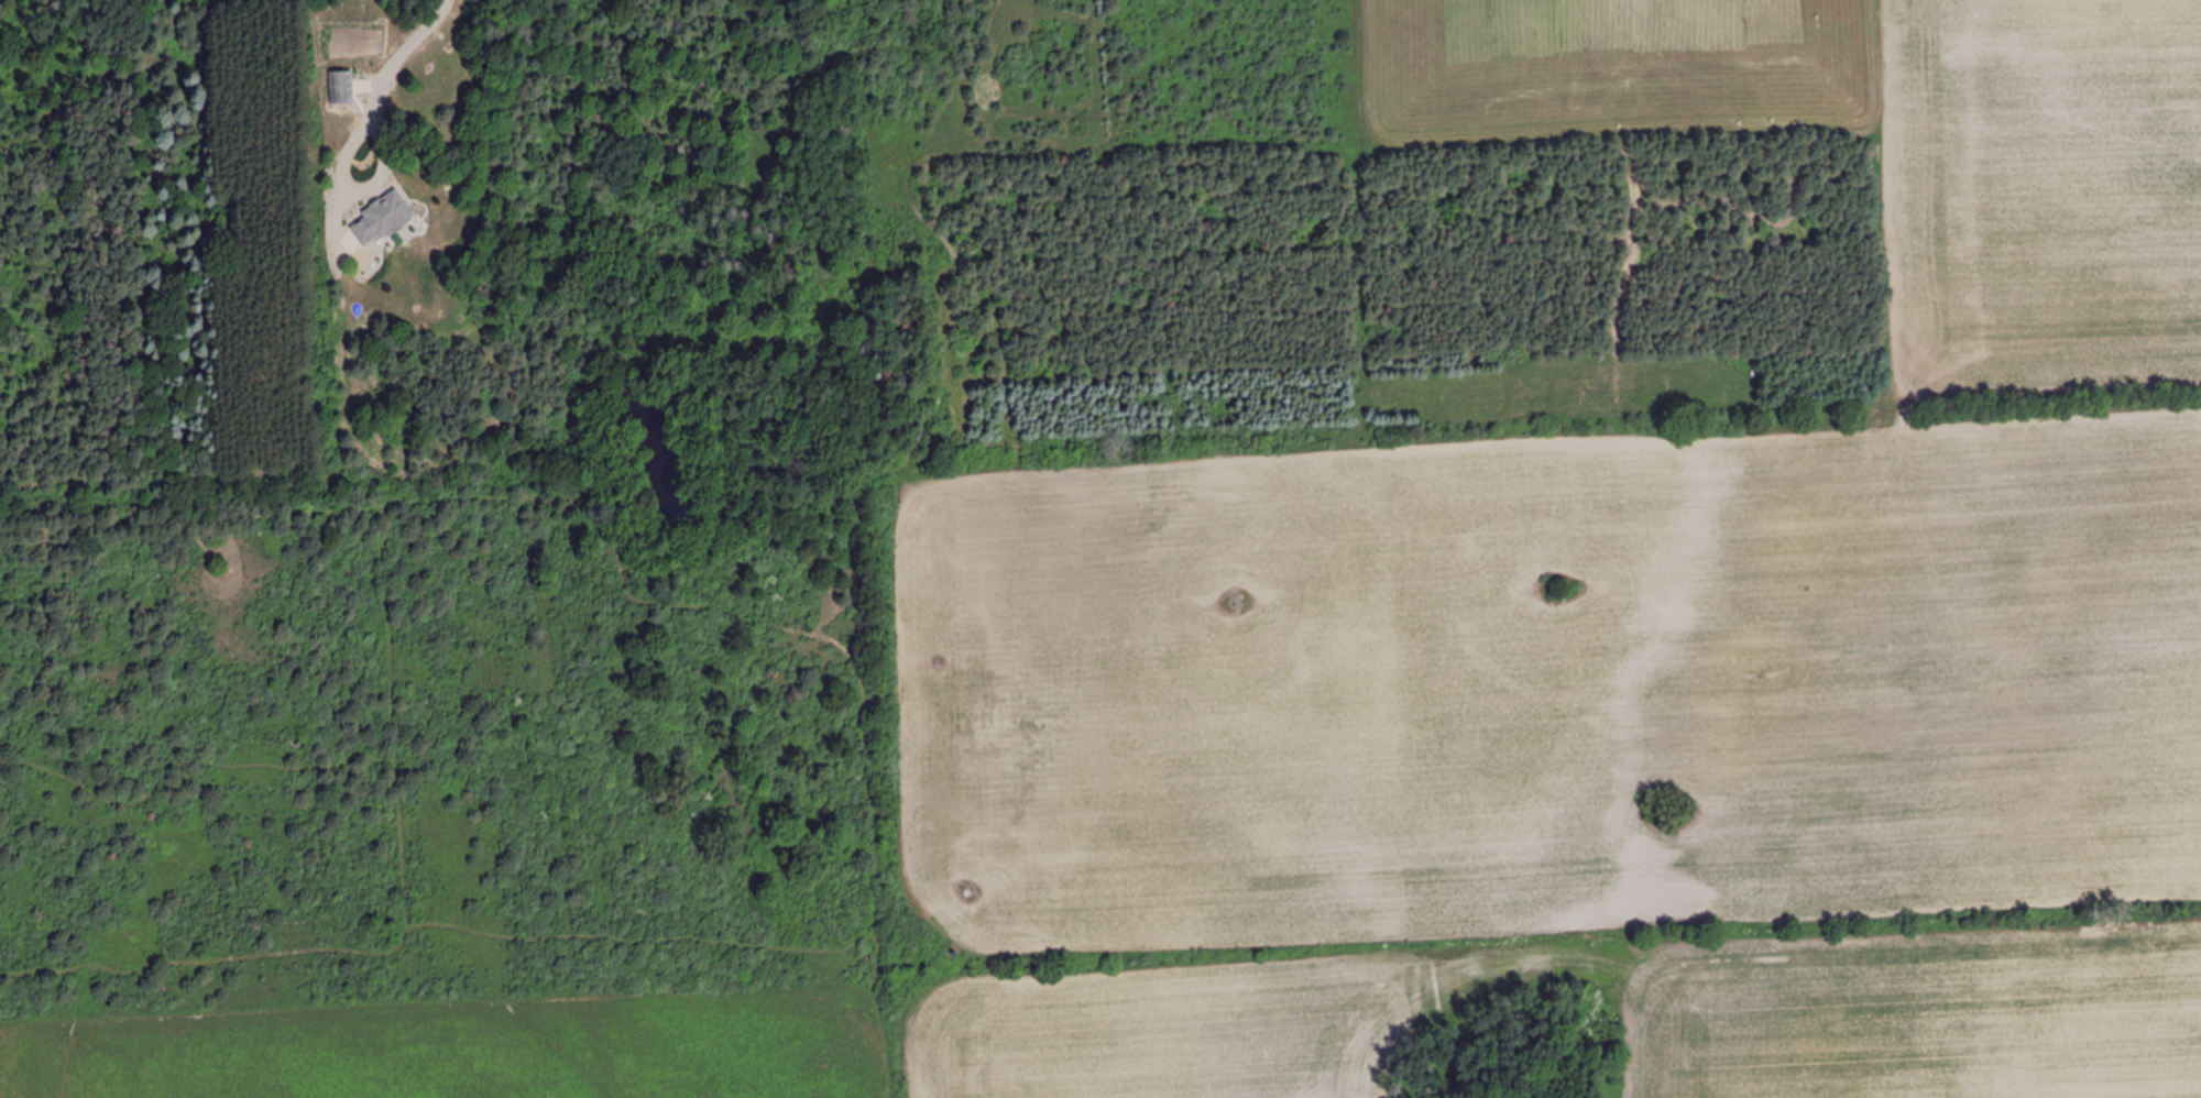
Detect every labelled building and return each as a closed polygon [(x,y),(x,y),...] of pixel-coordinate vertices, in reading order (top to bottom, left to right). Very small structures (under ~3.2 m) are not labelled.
[(330,73),(330,104),(353,104),(352,72),(330,73)] [(347,220),(363,249),(416,220),(400,191),(347,220)]
